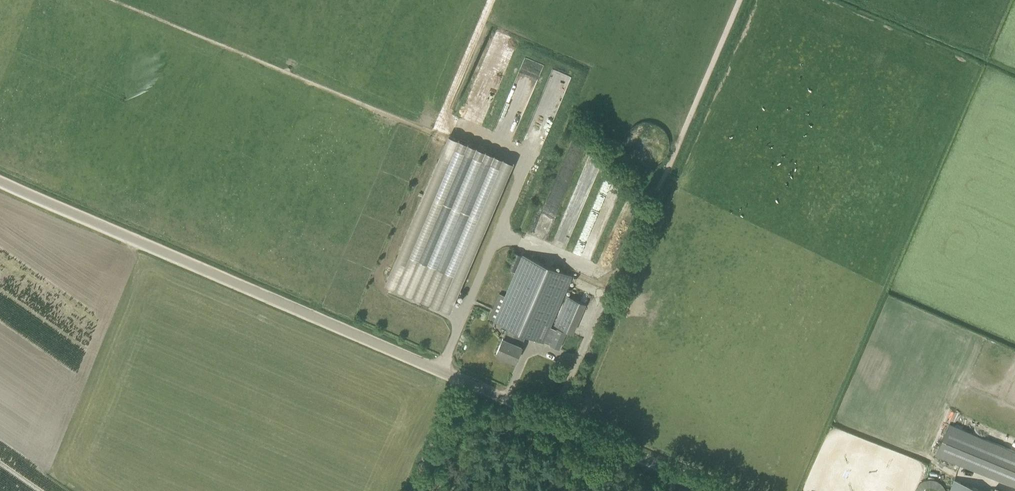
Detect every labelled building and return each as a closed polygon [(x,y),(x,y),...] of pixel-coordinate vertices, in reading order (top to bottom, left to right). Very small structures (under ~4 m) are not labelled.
[(552,69),(548,78),(565,86),(569,76),(552,69)] [(445,143),(389,275),(453,303),(510,170),(445,143)] [(550,327),(573,275),(522,254),(505,295),(500,293),(490,318),(508,326),(496,353),(515,361),(527,334),(543,341),(551,344),(559,348),(566,331),(557,327),(556,329),(550,327)] [(554,324),(573,333),(586,303),(567,295),(554,324)] [(934,454),(1014,486),(1014,451),(949,422),(934,454)] [(954,479),(949,490),(983,490),(954,479)] [(916,490),(944,490),(936,490),(936,481),(916,481),(916,490)]
